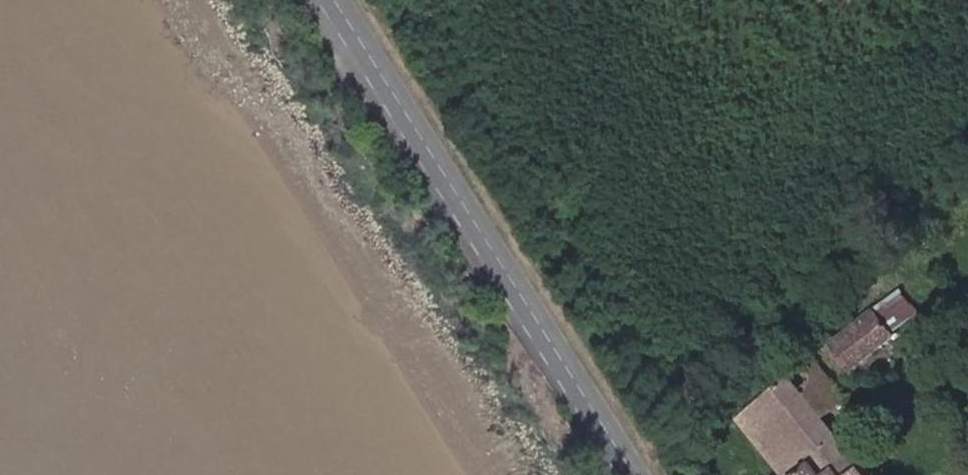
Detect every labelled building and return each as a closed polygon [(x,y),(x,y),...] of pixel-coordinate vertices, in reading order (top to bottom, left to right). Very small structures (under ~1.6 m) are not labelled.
[(853,369),(890,339),(871,314),(833,344),(853,369)] [(822,420),(847,400),(814,359),(738,420),(783,474),(866,474),(822,420)]
